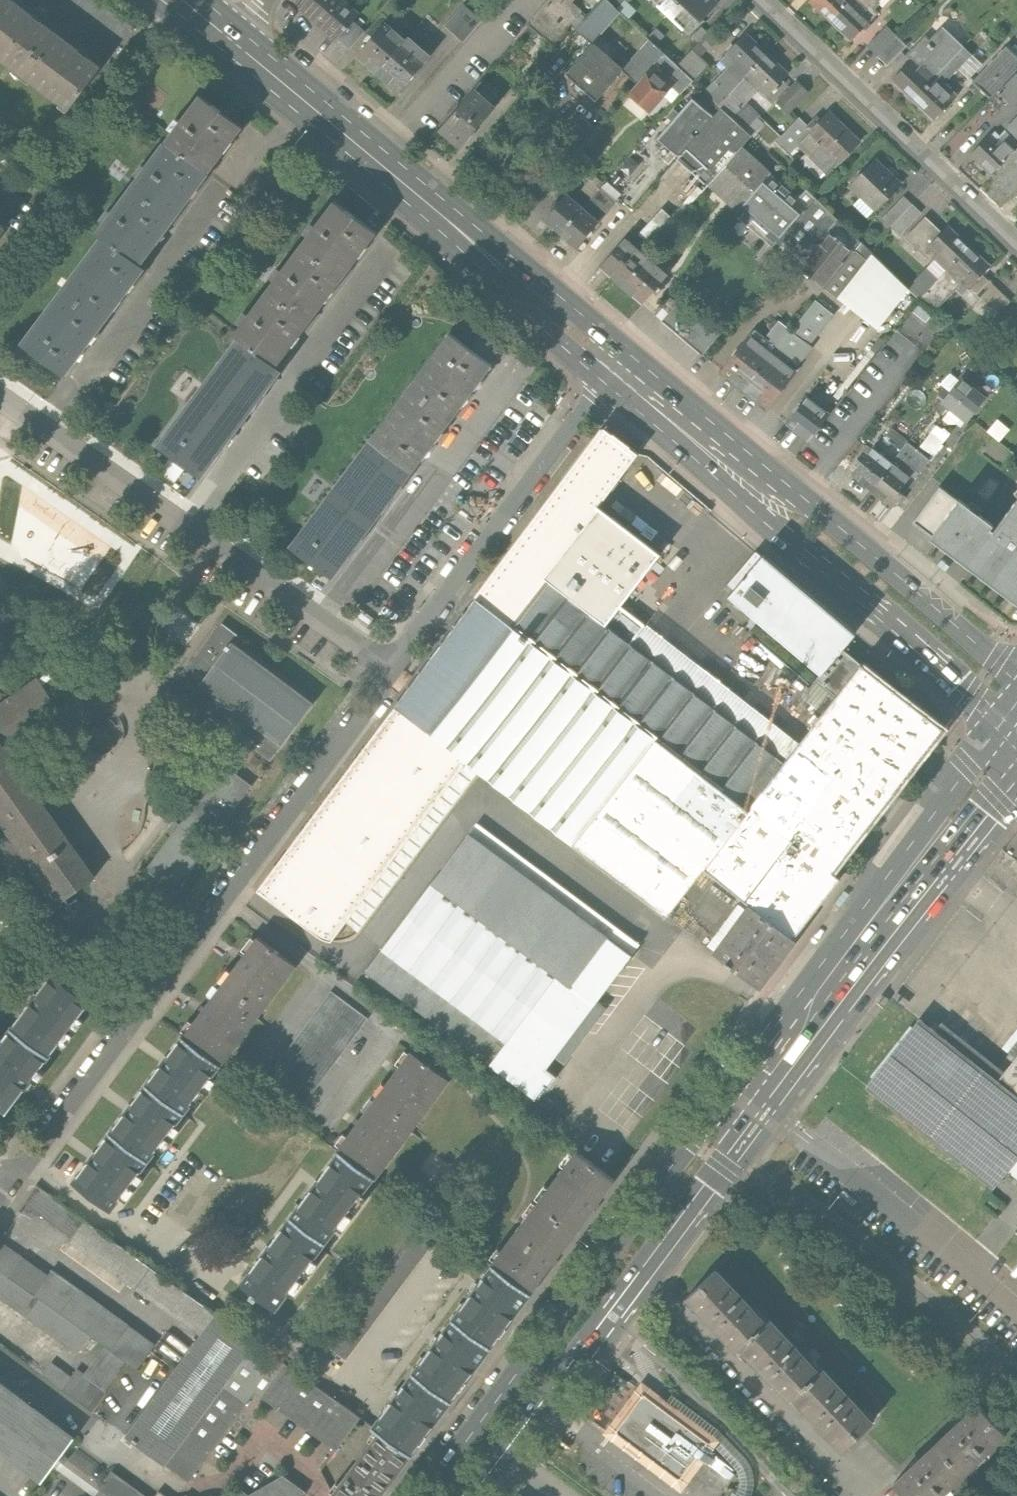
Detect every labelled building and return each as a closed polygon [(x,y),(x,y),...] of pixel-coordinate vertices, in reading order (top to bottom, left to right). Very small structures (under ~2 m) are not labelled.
[(67,109),(100,66),(77,48),(54,31),(31,13),(14,0),(0,0),(0,58),(67,109)] [(351,0),(304,0),(298,8),(334,39),(350,21),(360,8),(351,0)] [(574,30),(579,25),(577,23),(582,17),(578,13),(580,11),(570,2),(572,0),(549,0),(527,25),(552,47),(564,33),(562,31),(568,25),(574,30)] [(615,9),(605,0),(602,0),(579,25),(574,30),(590,44),(593,41),(618,12),(615,9)] [(615,9),(624,0),(605,0),(615,9)] [(668,12),(680,0),(655,0),(668,12)] [(715,0),(680,0),(668,12),(688,32),(717,2),(715,0)] [(848,1),(846,0),(808,0),(807,0),(829,21),(848,1)] [(848,1),(868,21),(876,13),(873,10),(877,5),(875,3),(878,0),(849,0),(848,1)] [(849,41),(868,21),(848,1),(829,21),(849,41)] [(479,23),(463,7),(445,26),(460,42),(479,23)] [(350,21),(334,39),(348,50),(363,32),(350,21)] [(355,56),(375,73),(405,39),(384,22),(355,56)] [(906,46),(886,26),(866,46),(887,66),(906,46)] [(903,58),(909,63),(929,82),(934,77),(962,48),(941,28),(929,41),(924,36),(903,58)] [(711,93),(720,102),(766,54),(746,34),(720,61),(727,68),(714,82),(718,86),(711,93)] [(406,37),(405,39),(375,73),(397,92),(428,56),(406,37)] [(594,99),(621,70),(622,68),(593,41),(590,44),(565,72),(594,99)] [(679,95),(692,81),(675,66),(647,41),(622,68),(621,70),(636,84),(654,63),(674,81),(669,87),(679,95)] [(997,91),(1015,72),(1016,70),(1016,58),(1006,47),(972,82),(990,98),(997,91)] [(962,48),(934,77),(943,85),(952,76),(962,85),(980,66),(962,48)] [(689,51),(675,66),(692,81),(706,65),(689,51)] [(717,105),(721,109),(750,137),(762,125),(755,118),(756,116),(743,104),(760,87),(768,95),(788,74),(766,54),(720,102),(717,105)] [(648,110),(669,87),(674,81),(654,63),(636,84),(628,92),(648,110)] [(911,101),(929,82),(909,63),(891,82),(911,101)] [(1015,72),(997,91),(1012,106),(1016,102),(1016,74),(1015,72)] [(955,97),(943,85),(934,77),(929,82),(911,101),(932,121),(955,97)] [(794,82),(774,104),(786,114),(805,93),(794,82)] [(495,106),(473,88),(438,129),(459,147),(495,106)] [(158,150),(201,182),(243,127),(200,95),(158,150)] [(656,138),(678,157),(713,117),(691,98),(656,138)] [(740,148),(750,137),(721,109),(713,117),(678,157),(635,208),(665,234),(707,184),(740,148)] [(830,112),(810,132),(839,161),(859,141),(830,112)] [(1005,129),(1016,141),(1016,116),(1005,129)] [(788,154),(796,146),(810,132),(797,119),(775,141),(788,154)] [(839,161),(810,132),(796,146),(825,175),(839,161)] [(969,157),(990,177),(1014,152),(1016,150),(1002,137),(996,142),(990,136),(969,157)] [(707,184),(737,211),(770,174),(740,148),(707,184)] [(102,237),(139,264),(154,244),(185,203),(201,182),(158,150),(96,232),(102,237)] [(1014,152),(990,177),(1010,196),(1016,189),(1016,155),(1014,152)] [(874,159),(848,187),(874,211),(900,184),(874,159)] [(591,176),(570,202),(580,210),(600,185),(601,187),(605,182),(607,179),(601,174),(596,180),(591,176)] [(766,236),(774,243),(814,198),(805,190),(797,199),(770,174),(737,211),(742,215),(738,219),(745,226),(755,215),(771,230),(766,236)] [(600,185),(580,210),(595,222),(597,224),(621,196),(605,182),(601,187),(600,185)] [(543,223),(558,235),(580,210),(570,202),(564,197),(543,223)] [(770,249),(797,269),(826,233),(837,221),(814,198),(774,243),(770,249)] [(920,214),(903,198),(882,220),(899,236),(920,214)] [(238,338),(274,365),(292,343),(326,298),(360,253),(376,231),(335,200),(233,334),(238,338)] [(595,222),(580,210),(558,235),(573,248),(595,222)] [(905,238),(931,263),(933,260),(937,256),(929,249),(943,235),(925,217),(905,238)] [(937,256),(933,260),(945,271),(969,247),(949,228),(943,235),(929,249),(937,256)] [(797,269),(822,289),(851,253),(826,233),(797,269)] [(23,342),(64,374),(84,347),(124,295),(144,268),(139,264),(102,237),(23,342)] [(599,267),(620,285),(646,256),(625,237),(599,267)] [(860,244),(851,253),(822,289),(835,299),(866,263),(871,266),(875,259),(860,244)] [(990,268),(969,247),(945,271),(959,285),(962,282),(969,288),(981,276),(990,268)] [(667,274),(646,256),(620,285),(640,304),(667,274)] [(916,300),(945,271),(933,260),(931,263),(905,289),(916,300)] [(1008,302),(981,276),(969,288),(962,282),(959,285),(953,290),(987,324),(1008,302)] [(666,306),(710,344),(728,323),(685,285),(666,306)] [(778,322),(767,336),(793,357),(795,356),(801,361),(812,348),(808,345),(832,316),(814,301),(789,332),(778,322)] [(924,323),(931,316),(917,305),(911,312),(924,323)] [(719,372),(743,391),(772,355),(763,348),(768,341),(754,329),(719,372)] [(410,384),(452,415),(491,362),(450,332),(410,384)] [(157,445),(199,476),(219,450),(260,396),(280,369),(274,365),(238,338),(157,445)] [(794,372),(772,355),(743,391),(765,408),(794,372)] [(961,379),(942,403),(966,422),(985,398),(961,379)] [(809,399),(787,426),(807,442),(845,394),(831,382),(814,403),(809,399)] [(452,415),(410,384),(371,437),(412,468),(452,415)] [(952,453),(960,458),(975,438),(984,445),(989,438),(973,425),(952,453)] [(935,427),(916,450),(927,459),(946,436),(935,427)] [(604,428),(392,707),(477,772),(575,847),(658,742),(749,813),(765,794),(788,764),(603,623),(544,577),(595,511),(636,456),(638,454),(604,428)] [(891,430),(874,450),(892,464),(908,444),(891,430)] [(331,490),(373,520),(412,468),(371,437),(331,490)] [(908,444),(892,464),(914,481),(930,461),(927,459),(916,450),(908,444)] [(851,476),(870,491),(892,464),(874,450),(873,449),(851,476)] [(914,481),(892,464),(870,491),(892,509),(914,481)] [(994,531),(990,528),(993,525),(959,499),(958,501),(940,487),(913,523),(931,537),(930,538),(1016,604),(1016,500),(994,531)] [(373,520),(331,490),(292,542),(333,573),(373,520)] [(634,540),(595,511),(544,577),(603,623),(618,604),(597,588),(634,540)] [(815,682),(838,700),(864,668),(843,651),(858,636),(765,559),(732,596),(824,672),(815,682)] [(801,747),(618,604),(603,623),(788,764),(801,747)] [(175,688),(270,759),(312,703),(233,645),(238,637),(222,625),(175,688)] [(946,735),(864,668),(838,700),(825,717),(801,747),(788,764),(765,794),(847,862),(946,735)] [(57,904),(94,878),(0,743),(56,705),(38,679),(0,705),(0,817),(36,868),(33,870),(57,904)] [(802,699),(825,717),(838,700),(815,682),(802,699)] [(356,932),(477,772),(392,707),(255,892),(319,940),(324,942),(331,942),(337,942),(344,941),(351,938),(356,932)] [(658,742),(575,847),(667,919),(705,870),(749,813),(658,742)] [(225,765),(146,869),(172,889),(251,785),(225,765)] [(835,878),(847,862),(765,794),(749,813),(705,870),(752,907),(794,943),(841,883),(835,878)] [(468,835),(364,973),(533,1101),(544,1087),(548,1090),(556,1080),(545,1072),(631,957),(468,835)] [(800,948),(794,943),(752,907),(715,954),(757,991),(763,995),(800,948)] [(257,936),(220,986),(258,1014),(295,964),(257,936)] [(7,1111),(27,1084),(89,1002),(52,974),(32,1001),(11,1028),(12,1029),(0,1045),(0,1107),(7,1111)] [(221,1065),(258,1014),(220,986),(182,1037),(221,1065)] [(264,1083),(299,1110),(365,1021),(329,995),(264,1083)] [(1016,1163),(1016,1097),(1000,1084),(923,1021),(868,1088),(996,1190),(1016,1163)] [(182,1037),(146,1086),(185,1114),(221,1065),(182,1037)] [(411,1051),(374,1100),(413,1129),(450,1079),(411,1051)] [(1000,1084),(1016,1097),(1016,1063),(1000,1084)] [(146,1086),(110,1135),(148,1163),(185,1114),(146,1086)] [(376,1178),(413,1129),(374,1100),(338,1149),(340,1151),(373,1175),(376,1178)] [(112,1212),(148,1163),(110,1135),(74,1184),(112,1212)] [(340,1151),(291,1217),(324,1241),(373,1175),(340,1151)] [(576,1154),(539,1205),(575,1232),(594,1206),(612,1181),(576,1154)] [(36,1197),(84,1232),(97,1214),(49,1179),(36,1197)] [(552,1263),(575,1232),(539,1205),(493,1268),(529,1294),(552,1263)] [(201,1337),(216,1316),(97,1214),(84,1232),(82,1236),(201,1337)] [(275,1307),(324,1241),(291,1217),(242,1283),(275,1307)] [(411,1233),(328,1345),(348,1360),(431,1247),(411,1233)] [(0,1241),(0,1300),(77,1356),(91,1336),(106,1346),(85,1375),(77,1369),(72,1377),(51,1362),(42,1375),(94,1412),(130,1363),(138,1369),(155,1345),(52,1270),(48,1275),(0,1241)] [(478,1288),(453,1322),(489,1349),(529,1294),(493,1268),(478,1288)] [(738,1351),(740,1348),(767,1323),(717,1270),(687,1298),(738,1351)] [(201,1337),(128,1437),(166,1465),(255,1344),(216,1316),(201,1337)] [(791,1401),(794,1397),(821,1372),(771,1319),(767,1323),(740,1348),(791,1401)] [(438,1342),(413,1377),(449,1403),(489,1349),(453,1322),(438,1342)] [(360,1420),(255,1344),(166,1465),(188,1481),(254,1391),(337,1451),(360,1420)] [(824,1369),(821,1372),(794,1397),(845,1451),(875,1422),(824,1369)] [(414,1451),(449,1403),(413,1377),(398,1396),(378,1424),(373,1431),(379,1435),(409,1458),(414,1451)] [(0,1382),(0,1449),(42,1481),(75,1438),(0,1382)] [(717,1442),(643,1388),(609,1435),(683,1489),(717,1442)] [(979,1404),(936,1444),(964,1475),(1008,1435),(979,1404)] [(409,1458),(379,1435),(335,1495),(381,1495),(409,1458)] [(964,1475),(936,1444),(894,1483),(905,1495),(942,1495),(964,1475)] [(111,1472),(93,1495),(144,1495),(111,1472)] [(249,1495),(304,1495),(306,1494),(283,1477),(249,1495)] [(237,1487),(231,1495),(249,1495),(237,1487)]
